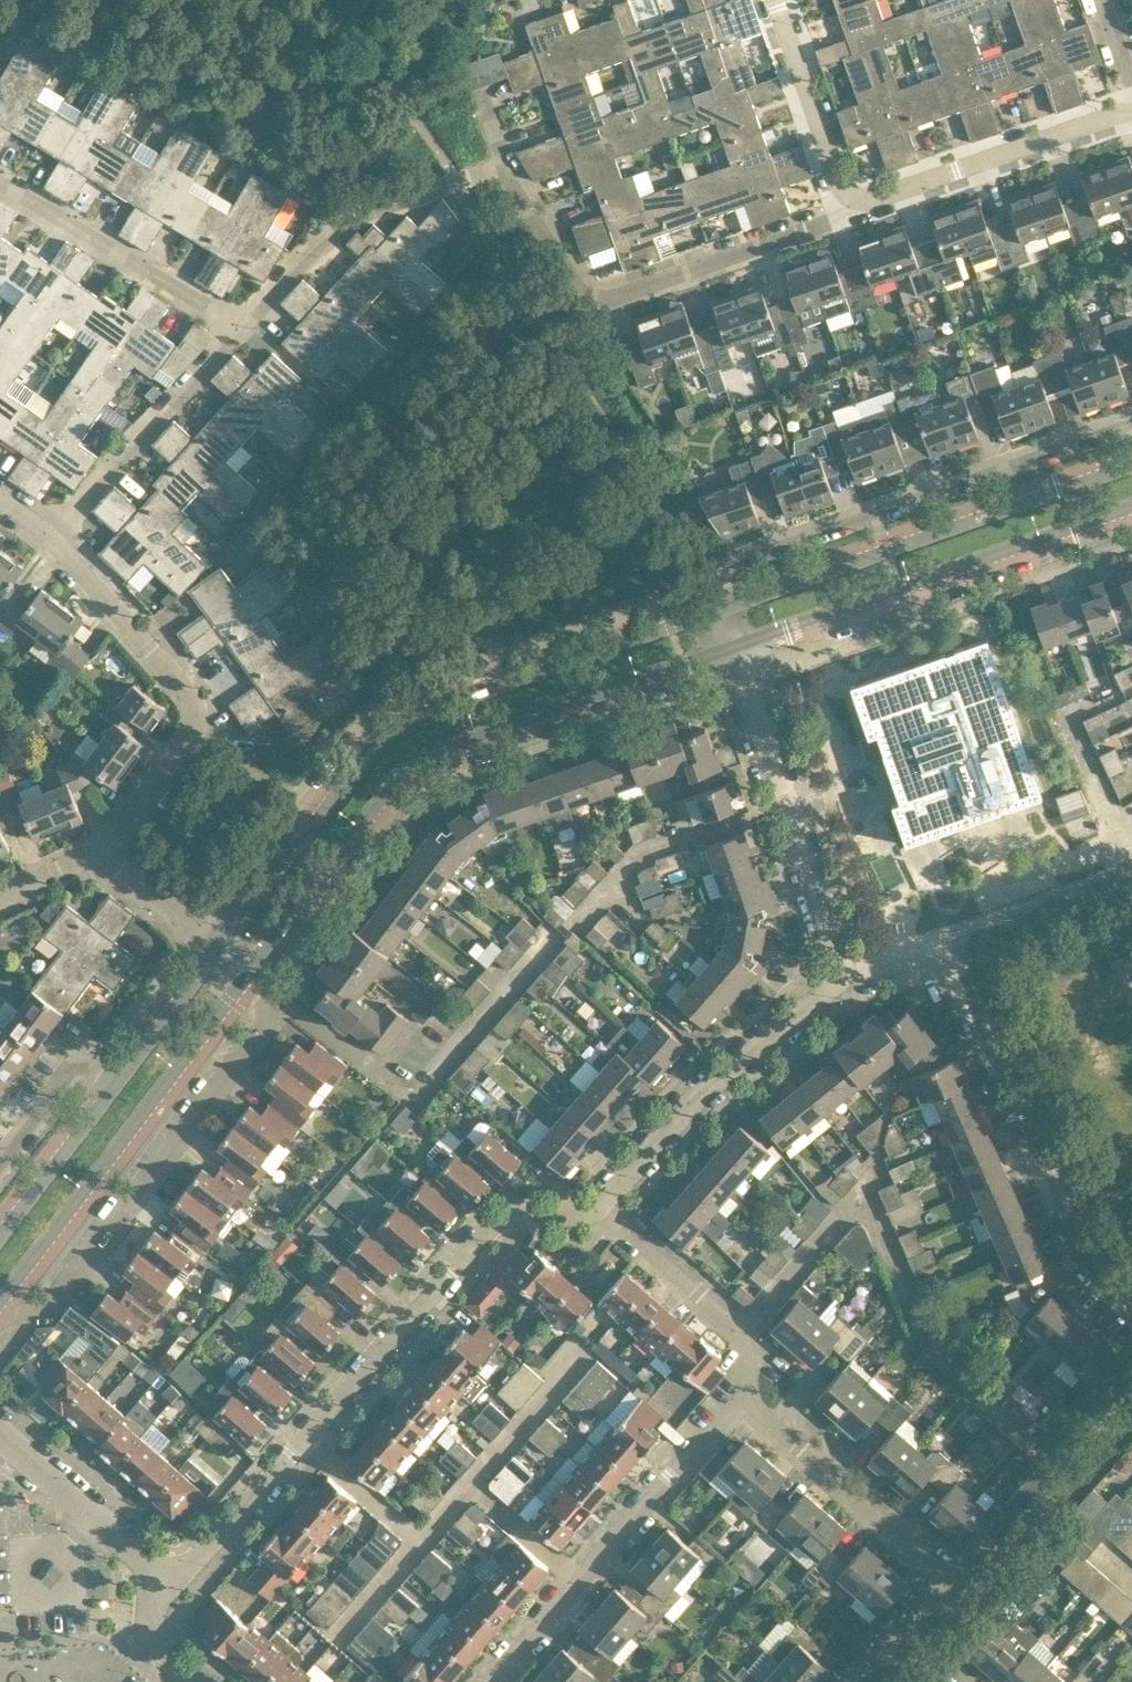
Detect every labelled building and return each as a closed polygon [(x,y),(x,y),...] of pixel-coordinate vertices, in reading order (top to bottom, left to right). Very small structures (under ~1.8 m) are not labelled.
[(613,5),(617,16),(624,36),(631,57),(646,100),(652,119),(664,115),(673,112),(658,67),(679,60),(666,22),(640,31),(629,0),(626,0),(613,5)] [(666,22),(679,60),(701,52),(713,87),(692,94),(696,104),(716,97),(737,90),(705,0),(688,0),(692,13),(666,22)] [(757,83),(741,38),(764,30),(753,0),(728,0),(724,2),(723,0),(705,0),(737,90),(757,83)] [(927,28),(937,24),(929,4),(928,4),(920,7),(884,20),(877,0),(872,0),(839,11),(848,38),(816,49),(821,65),(844,57),(864,50),(884,43),(916,31),(927,28)] [(839,11),(872,0),(835,0),(839,11)] [(929,4),(937,24),(947,21),(967,14),(970,13),(988,6),(989,6),(1007,0),(941,0),(938,1),(929,4)] [(989,6),(994,19),(1012,13),(1009,5),(1007,0),(989,6)] [(1018,89),(1044,80),(1055,112),(1071,107),(1034,0),(1011,0),(1026,44),(1005,51),(1018,89)] [(1056,0),(1034,0),(1071,107),(1086,101),(1075,69),(1102,60),(1089,22),(1066,30),(1056,0)] [(988,6),(970,13),(974,24),(992,18),(988,6)] [(33,7),(29,13),(39,20),(31,33),(41,40),(54,19),(33,7)] [(503,61),(509,76),(624,36),(617,16),(572,32),(564,10),(526,23),(536,50),(503,61)] [(947,21),(987,136),(1003,130),(992,98),(1018,89),(1005,51),(983,59),(967,14),(947,21)] [(947,21),(937,24),(927,28),(943,73),(921,81),(934,118),(960,109),(971,141),(987,136),(947,21)] [(927,28),(916,31),(919,39),(930,35),(927,28)] [(44,45),(26,34),(1,76),(0,76),(0,119),(44,45)] [(546,81),(555,107),(593,94),(586,72),(631,57),(624,36),(509,76),(514,92),(546,81)] [(884,43),(864,50),(904,165),(919,159),(908,127),(934,118),(921,81),(899,88),(884,43)] [(37,144),(57,110),(37,98),(62,56),(44,45),(0,119),(0,152),(13,130),(37,144)] [(864,50),(844,57),(859,102),(837,110),(850,147),(877,138),(888,170),(904,165),(864,50)] [(664,115),(671,136),(716,120),(724,142),(762,128),(753,102),(785,91),(779,75),(757,83),(737,90),(716,97),(673,112),(664,115)] [(43,187),(57,196),(120,91),(101,80),(76,122),(57,110),(37,144),(60,159),(43,187)] [(120,91),(57,196),(71,204),(88,176),(112,190),(133,156),(132,156),(141,141),(122,129),(138,102),(120,91)] [(515,150),(524,164),(652,119),(646,100),(601,115),(593,94),(555,107),(564,133),(515,150)] [(576,165),(585,191),(633,174),(633,173),(623,177),(615,155),(671,136),(664,115),(652,119),(524,164),(534,179),(576,165)] [(160,116),(155,125),(160,128),(165,127),(169,122),(160,116)] [(119,233),(133,241),(196,136),(177,125),(152,168),(133,156),(112,190),(136,204),(119,233)] [(686,179),(693,199),(808,159),(803,144),(771,155),(762,128),(724,142),(731,163),(686,179)] [(164,221),(188,235),(209,201),(189,189),(214,147),(196,136),(133,241),(147,250),(164,221)] [(676,151),(663,156),(665,163),(678,158),(676,151)] [(1105,164),(1119,207),(1131,203),(1131,164),(1129,156),(1105,164)] [(678,158),(665,163),(667,169),(680,165),(678,158)] [(808,159),(693,199),(700,219),(724,211),(746,204),(753,226),(791,213),(782,186),(814,175),(808,159)] [(235,160),(227,173),(235,177),(243,165),(235,160)] [(1095,216),(1119,207),(1104,164),(1080,173),(1095,216)] [(195,278),(209,287),(272,182),(253,171),(228,212),(209,201),(188,235),(212,249),(195,278)] [(572,224),(578,240),(693,199),(686,179),(640,195),(633,174),(585,191),(595,188),(604,213),(572,224)] [(1055,181),(1031,190),(1046,233),(1070,224),(1055,181)] [(272,182),(209,287),(223,296),(241,266),(265,281),(293,233),(273,221),(290,193),(272,182)] [(1001,222),(1000,222),(1015,264),(1029,259),(1023,241),(1046,233),(1031,190),(1007,198),(1014,220),(1002,224),(1001,222)] [(374,223),(363,235),(433,299),(447,283),(420,258),(435,241),(438,243),(455,224),(459,219),(443,198),(418,226),(407,215),(388,236),(374,223)] [(693,199),(578,240),(583,255),(615,244),(624,271),(662,258),(654,235),(700,219),(693,199)] [(979,199),(954,207),(969,250),(974,263),(996,255),(1001,269),(1015,264),(1000,222),(988,226),(979,199)] [(0,210),(0,282),(2,284),(28,246),(27,246),(24,251),(2,236),(18,213),(4,204),(0,210)] [(311,207),(307,212),(308,220),(315,224),(321,213),(311,207)] [(937,237),(925,242),(940,286),(963,278),(955,255),(969,250),(954,207),(930,216),(937,237)] [(459,219),(455,224),(465,233),(468,230),(459,219)] [(1098,220),(1084,224),(1089,238),(1102,233),(1098,220)] [(880,233),(895,276),(909,271),(917,294),(940,286),(925,242),(912,246),(905,224),(880,233)] [(1089,238),(1084,224),(1070,229),(1075,243),(1089,238)] [(712,226),(706,229),(710,239),(720,235),(718,229),(712,226)] [(360,255),(341,275),(371,302),(386,285),(419,315),(433,299),(363,235),(358,230),(346,243),(360,255)] [(895,276),(880,233),(856,241),(871,284),(895,276)] [(17,340),(80,249),(66,240),(51,262),(28,246),(2,284),(3,284),(6,279),(24,292),(0,327),(0,328),(17,340)] [(817,255),(807,259),(827,317),(849,309),(851,312),(865,307),(860,293),(851,267),(839,272),(831,249),(818,247),(817,255)] [(80,249),(17,340),(34,352),(59,316),(78,329),(104,293),(103,292),(100,296),(78,281),(94,259),(80,249)] [(797,310),(799,310),(803,325),(827,317),(807,259),(796,263),(790,257),(782,266),(796,307),(797,310)] [(1093,271),(1091,276),(1093,282),(1102,278),(1098,269),(1093,271)] [(1034,274),(1021,278),(1030,304),(1042,300),(1034,274)] [(303,278),(292,290),(374,364),(388,349),(355,319),(371,302),(341,275),(323,296),(303,278)] [(71,378),(89,390),(156,295),(143,285),(126,309),(104,293),(78,329),(78,330),(81,327),(98,339),(71,378)] [(779,344),(774,328),(775,327),(760,285),(736,293),(751,336),(755,349),(764,346),(775,345),(779,344)] [(879,302),(874,288),(860,293),(865,307),(879,302)] [(374,364),(292,290),(281,302),(301,321),(282,342),(310,368),(326,350),(359,380),(374,364)] [(751,336),(736,293),(712,302),(727,344),(751,336)] [(156,295),(89,390),(106,402),(134,363),(153,377),(154,375),(168,385),(179,374),(179,373),(201,350),(211,338),(209,330),(198,322),(196,321),(179,345),(153,327),(170,304),(156,295)] [(673,354),(677,363),(680,361),(687,369),(695,362),(699,366),(703,364),(701,358),(697,346),(698,345),(683,301),(671,299),(670,307),(659,311),(673,354)] [(781,305),(769,309),(775,327),(774,328),(779,344),(780,346),(787,344),(794,342),(784,312),(781,305)] [(796,307),(784,312),(794,342),(807,337),(803,325),(799,310),(797,310),(796,307)] [(854,321),(851,312),(849,309),(827,317),(831,329),(854,321)] [(673,354),(659,311),(634,319),(641,338),(622,344),(631,369),(633,368),(639,386),(657,380),(652,366),(663,363),(661,358),(673,354),(676,363),(677,363),(673,354)] [(1110,312),(1101,316),(1104,325),(1113,322),(1110,312)] [(1118,321),(1128,351),(1131,350),(1131,318),(1131,316),(1118,321)] [(920,342),(928,339),(937,336),(932,321),(914,328),(916,333),(920,342)] [(1113,352),(1091,360),(1105,403),(1130,394),(1120,364),(1131,360),(1118,321),(1113,322),(1104,325),(1109,338),(1113,352)] [(939,329),(941,334),(952,329),(951,325),(939,329)] [(17,340),(0,328),(0,364),(17,340)] [(807,337),(794,342),(797,349),(803,347),(802,343),(809,341),(807,337)] [(2,437),(25,405),(35,391),(16,378),(34,352),(17,340),(0,364),(0,436),(2,437)] [(797,349),(794,342),(787,344),(790,354),(797,351),(797,349)] [(734,363),(729,349),(715,353),(720,367),(734,363)] [(1061,350),(1047,355),(1061,394),(1074,389),(1081,411),(1105,403),(1091,360),(1067,368),(1066,364),(1061,350)] [(234,354),(223,366),(304,440),(319,425),(285,394),(301,377),(272,351),(253,372),(234,354)] [(720,367),(715,353),(701,358),(703,364),(706,372),(720,367)] [(828,357),(833,369),(844,366),(840,353),(828,357)] [(1039,378),(1017,386),(1032,429),(1057,420),(1049,398),(1061,394),(1047,355),(1033,360),(1038,374),(1039,378)] [(881,359),(868,363),(872,376),(885,372),(881,359)] [(995,364),(971,372),(982,407),(986,415),(998,411),(1007,437),(1032,429),(1017,386),(1004,390),(995,364)] [(231,397),(213,417),(241,443),(256,426),(267,436),(289,457),(304,440),(223,366),(211,379),(231,397)] [(803,369),(790,370),(791,384),(804,383),(803,369)] [(952,399),(940,403),(955,447),(980,438),(970,411),(982,407),(971,372),(945,381),(952,399)] [(8,477),(22,486),(89,390),(71,378),(44,418),(25,405),(2,437),(25,453),(8,477)] [(823,380),(810,384),(814,394),(826,390),(823,380)] [(344,382),(336,391),(344,398),(351,389),(344,382)] [(155,384),(145,394),(152,401),(162,391),(155,384)] [(89,390),(22,486),(36,496),(52,472),(75,488),(98,456),(79,442),(106,402),(89,390)] [(911,393),(897,398),(909,432),(921,428),(931,455),(955,447),(940,403),(917,411),(911,393)] [(885,408),(862,416),(881,472),(906,463),(896,437),(909,432),(897,398),(883,403),(885,408)] [(324,401),(320,405),(320,412),(324,416),(331,408),(324,401)] [(691,404),(681,408),(684,417),(694,414),(691,404)] [(746,405),(735,409),(739,421),(750,416),(746,405)] [(837,419),(823,424),(835,458),(848,453),(857,480),(881,472),(862,416),(839,424),(837,419)] [(175,419),(163,431),(245,506),(259,491),(236,470),(225,460),(241,443),(213,417),(194,437),(175,419)] [(795,454),(793,455),(794,458),(810,506),(835,498),(825,471),(838,466),(835,458),(823,424),(809,428),(812,435),(815,444),(812,445),(795,445),(795,454)] [(241,443),(252,453),(267,436),(256,426),(241,443)] [(679,428),(668,436),(675,447),(687,439),(679,428)] [(172,462),(153,482),(182,508),(197,492),(230,522),(245,506),(163,431),(152,444),(172,462)] [(252,453),(241,443),(225,460),(236,470),(252,453)] [(759,453),(751,455),(752,458),(763,490),(776,486),(786,515),(810,506),(794,458),(789,459),(775,447),(765,458),(759,453)] [(763,490),(752,458),(729,466),(735,484),(700,496),(724,536),(761,523),(751,495),(763,490)] [(115,485),(104,497),(194,579),(208,564),(201,557),(184,542),(200,525),(182,508),(153,482),(153,483),(158,487),(139,508),(115,485)] [(194,579),(104,497),(92,509),(117,532),(98,553),(128,580),(143,563),(172,589),(180,596),(194,579)] [(215,541),(201,557),(208,564),(223,548),(215,541)] [(2,618),(16,599),(20,595),(9,587),(24,567),(3,551),(0,555),(0,617),(2,618)] [(177,632),(187,645),(287,573),(274,556),(235,585),(221,565),(188,589),(205,612),(177,632)] [(224,639),(241,661),(273,638),(260,619),(292,596),(299,591),(287,573),(187,645),(197,659),(224,639)] [(1122,581),(1123,584),(1107,591),(1117,619),(1131,612),(1131,577),(1122,581)] [(1121,631),(1117,619),(1107,591),(1103,579),(1078,588),(1080,593),(1092,628),(1097,640),(1121,631)] [(39,636),(63,604),(42,588),(27,608),(16,599),(2,618),(0,621),(0,624),(13,634),(21,623),(39,636)] [(172,589),(162,599),(168,605),(180,596),(172,589)] [(299,591),(292,596),(297,603),(304,598),(299,591)] [(1080,593),(1057,601),(1071,642),(1078,639),(1076,633),(1091,628),(1092,628),(1080,593)] [(1063,644),(1071,642),(1057,601),(1048,604),(1047,601),(1031,606),(1044,644),(1061,638),(1063,644)] [(48,661),(62,671),(80,648),(69,640),(84,620),(63,604),(39,636),(57,649),(48,661)] [(996,615),(988,618),(994,634),(1002,631),(996,615)] [(229,703),(239,717),(338,645),(326,628),(287,656),(273,638),(241,661),(257,683),(229,703)] [(986,637),(850,685),(868,737),(877,734),(900,801),(892,804),(905,844),(1042,796),(986,637)] [(338,645),(239,717),(249,730),(276,710),(293,733),(325,710),(311,691),(351,662),(338,645)] [(80,648),(62,671),(73,680),(91,656),(80,648)] [(1122,689),(1131,685),(1131,682),(1125,667),(1114,673),(1122,689)] [(361,675),(350,684),(364,700),(375,691),(361,675)] [(1053,696),(1058,707),(1091,692),(1086,681),(1053,696)] [(113,701),(112,701),(136,719),(150,730),(166,708),(134,684),(118,705),(113,701)] [(113,724),(100,741),(132,766),(148,744),(128,730),(136,719),(112,701),(102,715),(113,724)] [(1083,719),(1088,730),(1105,722),(1100,711),(1083,719)] [(641,734),(624,740),(627,746),(639,781),(689,764),(692,773),(691,774),(692,776),(720,766),(722,765),(717,748),(714,749),(706,727),(694,731),(690,720),(677,725),(675,719),(648,728),(650,734),(642,737),(641,734)] [(0,726),(0,733),(3,740),(17,734),(12,721),(0,726)] [(75,750),(68,760),(87,784),(96,772),(116,787),(132,766),(100,741),(87,759),(75,750)] [(627,746),(603,755),(615,789),(616,789),(618,794),(626,791),(624,786),(639,781),(627,746)] [(1099,754),(1105,766),(1121,758),(1116,746),(1099,754)] [(603,755),(580,763),(592,797),(593,797),(595,803),(603,800),(601,794),(615,789),(603,755)] [(1121,758),(1105,766),(1110,776),(1126,768),(1121,758)] [(64,783),(44,792),(59,829),(83,818),(72,791),(87,784),(68,760),(57,765),(64,783)] [(580,763),(556,771),(568,806),(569,805),(571,811),(579,808),(577,803),(592,797),(580,763)] [(698,792),(685,796),(692,815),(694,822),(746,804),(737,778),(725,782),(721,770),(720,766),(692,776),(698,792)] [(0,774),(0,787),(1,789),(14,784),(9,771),(0,774)] [(556,771),(532,779),(546,820),(553,837),(561,834),(559,829),(575,824),(571,811),(569,805),(568,806),(556,771)] [(470,806),(459,814),(481,843),(500,830),(521,822),(507,784),(505,778),(474,789),(480,807),(475,811),(470,806)] [(522,779),(507,784),(521,822),(528,820),(536,817),(538,823),(546,820),(532,779),(523,783),(522,779)] [(18,787),(1,794),(13,821),(25,816),(35,839),(59,829),(44,792),(23,800),(18,787)] [(1081,787),(1056,796),(1061,813),(1086,804),(1087,804),(1081,787)] [(10,849),(1,826),(13,821),(1,794),(0,795),(0,854),(10,849)] [(685,796),(675,800),(681,819),(686,817),(692,815),(685,796)] [(412,846),(417,850),(449,875),(463,856),(481,843),(459,814),(449,821),(453,827),(447,831),(432,819),(412,846)] [(658,834),(652,817),(640,821),(646,839),(658,834)] [(628,825),(633,843),(646,839),(640,821),(628,825)] [(706,864),(709,871),(749,857),(746,849),(750,848),(744,832),(706,845),(712,862),(706,864)] [(603,848),(617,861),(625,852),(612,839),(603,848)] [(410,865),(405,872),(434,894),(439,898),(444,891),(439,887),(449,875),(417,850),(407,862),(410,865)] [(717,878),(723,893),(761,880),(756,865),(753,866),(749,857),(709,871),(712,880),(717,878)] [(586,867),(600,880),(608,871),(594,858),(586,867)] [(638,873),(642,882),(660,875),(656,864),(641,869),(638,873)] [(405,872),(389,893),(418,915),(419,914),(424,918),(429,912),(424,908),(434,894),(405,872)] [(577,877),(570,886),(583,899),(591,890),(577,877)] [(761,880),(723,893),(730,914),(727,930),(757,936),(759,923),(761,916),(778,910),(767,878),(761,880)] [(583,899),(570,886),(561,895),(575,908),(583,899)] [(536,889),(529,896),(539,907),(547,900),(536,889)] [(650,906),(653,916),(659,917),(683,908),(677,890),(666,895),(668,900),(650,906)] [(61,949),(32,988),(49,1000),(123,903),(110,893),(89,920),(66,903),(64,907),(52,898),(41,914),(52,922),(42,935),(61,949)] [(389,893),(374,913),(403,935),(403,934),(408,938),(414,931),(409,928),(418,915),(389,893)] [(136,913),(123,903),(49,1000),(66,1013),(95,974),(114,989),(138,957),(116,940),(136,913)] [(543,914),(547,917),(557,926),(566,917),(552,905),(543,914)] [(354,928),(353,929),(388,955),(392,959),(396,954),(397,952),(392,949),(403,935),(374,913),(360,932),(354,928)] [(442,914),(434,925),(447,935),(455,924),(442,914)] [(515,925),(529,937),(537,928),(523,915),(515,925)] [(515,925),(506,935),(511,939),(525,951),(533,941),(529,937),(515,925)] [(595,925),(586,934),(600,946),(608,937),(595,925)] [(388,955),(353,929),(343,942),(345,944),(340,950),(335,947),(318,970),(323,973),(315,984),(324,991),(316,1002),(335,1016),(333,1018),(348,1029),(349,1027),(383,1053),(409,1019),(388,1002),(380,1013),(357,996),(388,955)] [(717,954),(710,962),(740,989),(745,993),(767,968),(753,955),(753,954),(754,949),(757,936),(727,930),(724,946),(717,954)] [(564,940),(567,942),(578,952),(586,943),(572,931),(564,940)] [(631,932),(622,942),(632,952),(642,941),(631,932)] [(495,957),(503,947),(492,938),(484,947),(477,941),(468,950),(487,966),(495,957)] [(511,939),(503,947),(518,959),(525,951),(511,939)] [(578,952),(567,942),(553,959),(571,975),(585,958),(578,952)] [(518,959),(503,947),(495,957),(509,969),(518,959)] [(153,953),(146,962),(156,970),(163,960),(153,953)] [(557,982),(549,991),(553,995),(571,975),(553,959),(543,970),(557,982)] [(694,971),(688,978),(720,1006),(727,998),(730,1001),(740,989),(710,962),(699,975),(694,971)] [(543,970),(535,980),(549,991),(557,982),(543,970)] [(478,977),(470,986),(485,997),(492,989),(478,977)] [(720,1006),(688,978),(684,983),(688,987),(676,1001),(704,1025),(720,1006)] [(549,991),(535,980),(528,988),(541,1000),(549,991)] [(485,997),(470,986),(462,995),(476,1007),(485,997)] [(18,1009),(16,1011),(31,1022),(36,1017),(51,1028),(56,1021),(61,1025),(68,1016),(66,1014),(66,1013),(49,1000),(32,988),(33,989),(18,1009)] [(518,998),(509,1008),(523,1020),(532,1010),(518,998)] [(0,1008),(0,1024),(4,1027),(39,1054),(46,1046),(40,1042),(51,1028),(36,1017),(31,1022),(16,1011),(18,1009),(6,1000),(0,1008)] [(419,1003),(411,1014),(422,1023),(431,1012),(419,1003)] [(509,1008),(502,1017),(515,1029),(523,1020),(509,1008)] [(850,1040),(837,1050),(863,1082),(903,1050),(925,1032),(922,1028),(907,1009),(897,1017),(889,1008),(879,1016),(875,1012),(862,1022),(866,1027),(856,1034),(850,1040)] [(637,1034),(636,1034),(668,1062),(685,1043),(658,1018),(656,1020),(652,1016),(647,1021),(652,1025),(641,1037),(637,1034)] [(515,1029),(502,1017),(493,1027),(507,1039),(515,1029)] [(99,1022),(92,1032),(102,1040),(110,1029),(99,1022)] [(575,1030),(568,1023),(559,1033),(567,1040),(575,1030)] [(2,1061),(7,1055),(21,1066),(27,1059),(32,1064),(39,1054),(4,1027),(0,1024),(0,1059),(2,1061)] [(524,1025),(519,1031),(541,1051),(546,1045),(524,1025)] [(925,1032),(903,1050),(909,1058),(908,1058),(920,1073),(909,1077),(920,1102),(928,1099),(928,1098),(966,1081),(970,1079),(960,1055),(948,1060),(933,1042),(925,1032)] [(636,1044),(624,1057),(651,1081),(668,1062),(636,1034),(631,1040),(636,1044)] [(485,1037),(471,1054),(484,1065),(491,1057),(495,1061),(503,1052),(485,1037)] [(298,1042),(282,1063),(317,1089),(327,1077),(334,1082),(348,1063),(318,1040),(310,1051),(298,1042)] [(612,1058),(601,1070),(628,1094),(644,1076),(650,1082),(651,1081),(624,1057),(623,1058),(611,1048),(607,1054),(612,1058)] [(849,1092),(863,1082),(835,1048),(834,1049),(838,1054),(820,1069),(843,1098),(847,1103),(853,1097),(849,1092)] [(475,1076),(482,1068),(484,1065),(471,1054),(461,1065),(475,1076)] [(10,1092),(17,1084),(11,1079),(21,1066),(7,1055),(2,1061),(0,1059),(0,1084),(10,1092)] [(570,1077),(584,1089),(594,1078),(590,1074),(595,1068),(585,1059),(570,1077)] [(278,1092),(270,1103),(301,1126),(316,1107),(308,1101),(317,1089),(282,1063),(267,1083),(278,1092)] [(461,1065),(450,1078),(467,1092),(478,1079),(475,1076),(461,1065)] [(594,1078),(584,1089),(611,1113),(628,1094),(601,1070),(600,1072),(595,1068),(590,1074),(594,1078)] [(830,1108),(843,1098),(820,1069),(800,1085),(823,1114),(824,1113),(828,1118),(834,1113),(830,1108)] [(497,1080),(488,1073),(481,1081),(489,1089),(497,1080)] [(507,1089),(498,1081),(491,1090),(499,1097),(507,1089)] [(966,1081),(928,1098),(928,1099),(931,1106),(937,1104),(943,1118),(976,1104),(966,1081)] [(4,1101),(10,1092),(0,1084),(0,1098),(4,1101)] [(800,1085),(780,1101),(803,1130),(803,1129),(811,1139),(831,1124),(823,1114),(800,1085)] [(578,1096),(567,1109),(595,1132),(611,1113),(584,1089),(583,1090),(579,1087),(574,1093),(578,1096)] [(790,1140),(803,1130),(780,1101),(760,1117),(783,1146),(784,1145),(788,1150),(794,1145),(790,1140)] [(251,1104),(235,1125),(270,1151),(279,1139),(287,1145),(301,1126),(270,1103),(262,1113),(251,1104)] [(418,1115),(405,1104),(390,1121),(403,1132),(418,1115)] [(947,1126),(953,1142),(987,1127),(976,1104),(943,1118),(938,1121),(941,1129),(947,1126)] [(561,1116),(551,1128),(578,1151),(595,1132),(567,1109),(562,1105),(557,1112),(561,1116)] [(540,1131),(546,1124),(536,1116),(517,1138),(531,1150),(534,1147),(545,1134),(540,1131)] [(879,1116),(866,1126),(877,1139),(883,1119),(879,1116)] [(885,1143),(886,1143),(903,1136),(895,1119),(890,1121),(885,1143)] [(305,1120),(301,1126),(311,1134),(315,1128),(305,1120)] [(462,1140),(452,1151),(478,1174),(487,1164),(504,1179),(522,1159),(488,1130),(491,1126),(484,1120),(478,1121),(462,1140)] [(578,1151),(551,1128),(550,1128),(546,1124),(540,1131),(545,1134),(534,1147),(564,1174),(575,1161),(572,1158),(578,1151)] [(741,1124),(723,1144),(750,1167),(751,1168),(762,1155),(766,1159),(771,1153),(767,1149),(768,1148),(757,1139),(746,1129),(741,1124)] [(231,1154),(223,1165),(253,1188),(268,1169),(261,1163),(270,1151),(235,1125),(219,1145),(231,1154)] [(877,1139),(866,1126),(857,1133),(868,1147),(877,1140),(877,1139)] [(957,1150),(963,1165),(997,1150),(987,1127),(953,1142),(948,1144),(951,1152),(957,1150)] [(438,1140),(452,1151),(462,1140),(449,1128),(438,1140)] [(903,1136),(886,1143),(890,1153),(890,1154),(907,1146),(903,1136)] [(376,1138),(350,1167),(361,1176),(373,1163),(378,1167),(392,1152),(376,1138)] [(433,1166),(423,1178),(425,1180),(445,1198),(446,1197),(455,1188),(472,1203),(489,1184),(478,1174),(452,1151),(452,1152),(438,1140),(427,1153),(428,1161),(433,1166)] [(723,1144),(707,1163),(734,1187),(745,1174),(749,1178),(755,1171),(723,1144)] [(967,1173),(973,1188),(1007,1173),(997,1150),(963,1165),(958,1167),(961,1175),(967,1173)] [(855,1151),(833,1167),(838,1173),(845,1165),(850,1170),(862,1160),(855,1151)] [(913,1159),(891,1169),(895,1179),(918,1170),(913,1159)] [(707,1163),(690,1182),(717,1205),(728,1193),(732,1196),(737,1191),(733,1187),(734,1187),(707,1163)] [(203,1166),(188,1187),(234,1223),(244,1210),(239,1207),(253,1188),(223,1165),(215,1175),(203,1166)] [(845,1165),(838,1173),(852,1186),(859,1177),(845,1165)] [(830,1183),(834,1178),(829,1173),(826,1177),(810,1183),(835,1205),(843,1195),(830,1183)] [(852,1186),(838,1173),(829,1183),(843,1195),(852,1186)] [(977,1196),(983,1211),(1017,1197),(1007,1173),(973,1188),(968,1190),(971,1199),(977,1196)] [(351,1190),(340,1179),(324,1196),(335,1206),(351,1190)] [(405,1183),(390,1201),(415,1224),(416,1223),(424,1214),(442,1229),(458,1210),(445,1198),(425,1180),(425,1181),(415,1192),(405,1183)] [(878,1188),(883,1200),(900,1192),(895,1180),(878,1188)] [(690,1182),(673,1201),(700,1225),(711,1212),(715,1216),(721,1209),(717,1205),(690,1182)] [(264,1183),(257,1191),(267,1199),(274,1191),(264,1183)] [(900,1192),(883,1200),(887,1209),(888,1211),(893,1223),(925,1209),(915,1186),(900,1192)] [(184,1216),(175,1227),(206,1250),(221,1231),(225,1234),(234,1223),(188,1187),(172,1208),(184,1216)] [(830,1211),(813,1195),(805,1205),(808,1208),(799,1217),(813,1230),(830,1211)] [(987,1220),(993,1235),(1027,1220),(1017,1197),(983,1211),(978,1214),(982,1222),(987,1220)] [(376,1209),(360,1228),(367,1233),(386,1250),(387,1250),(395,1240),(412,1255),(429,1236),(415,1224),(390,1201),(388,1200),(378,1211),(376,1209)] [(700,1225),(673,1201),(667,1208),(664,1205),(653,1218),(683,1244),(695,1231),(699,1235),(705,1229),(700,1225)] [(799,1217),(791,1226),(805,1239),(813,1230),(799,1217)] [(331,1254),(342,1242),(316,1220),(306,1232),(331,1254)] [(997,1243),(1003,1258),(1037,1243),(1027,1220),(993,1235),(988,1237),(992,1246),(997,1243)] [(854,1224),(852,1226),(834,1246),(860,1268),(877,1251),(867,1228),(866,1226),(865,1225),(863,1224),(862,1223),(860,1223),(859,1222),(857,1223),(855,1223),(854,1224)] [(796,1249),(805,1239),(791,1226),(788,1223),(779,1233),(796,1249)] [(305,1230),(298,1224),(296,1227),(303,1233),(305,1230)] [(259,1226),(252,1236),(271,1249),(278,1240),(259,1226)] [(156,1229),(140,1250),(175,1276),(182,1282),(206,1250),(175,1227),(168,1237),(156,1229)] [(898,1234),(903,1246),(920,1239),(915,1227),(898,1234)] [(342,1242),(331,1254),(357,1277),(358,1276),(366,1267),(383,1282),(400,1263),(386,1250),(367,1233),(367,1234),(357,1245),(347,1236),(342,1242)] [(766,1255),(780,1267),(796,1249),(779,1233),(778,1233),(769,1242),(774,1246),(766,1255)] [(288,1235),(277,1248),(286,1257),(298,1245),(288,1235)] [(239,1249),(225,1239),(215,1252),(228,1263),(239,1249)] [(920,1239),(903,1246),(907,1256),(924,1249),(920,1239)] [(258,1243),(247,1258),(255,1264),(267,1250),(258,1243)] [(1037,1243),(1003,1258),(998,1261),(1001,1268),(1007,1265),(1014,1281),(1047,1267),(1037,1243)] [(480,1315),(512,1277),(531,1293),(555,1265),(536,1248),(529,1256),(518,1247),(502,1266),(499,1264),(465,1302),(480,1315)] [(930,1247),(924,1249),(907,1256),(914,1269),(935,1260),(930,1247)] [(277,1248),(271,1253),(281,1262),(286,1257),(277,1248)] [(136,1279),(128,1290),(159,1313),(173,1293),(166,1288),(175,1276),(140,1250),(125,1270),(136,1279)] [(321,1266),(305,1284),(332,1307),(341,1296),(358,1311),(375,1292),(331,1254),(331,1255),(341,1263),(331,1274),(321,1266)] [(766,1255),(758,1264),(772,1276),(780,1267),(766,1255)] [(772,1276),(758,1264),(752,1272),(765,1284),(772,1276)] [(529,1295),(548,1311),(573,1283),(555,1268),(557,1266),(555,1265),(531,1293),(529,1295)] [(600,1299),(619,1316),(644,1288),(624,1271),(600,1299)] [(918,1280),(923,1291),(940,1283),(935,1273),(918,1280)] [(783,1316),(773,1328),(793,1346),(820,1315),(810,1306),(814,1300),(814,1292),(803,1282),(778,1311),(783,1316)] [(573,1283),(548,1311),(568,1329),(593,1301),(573,1283)] [(280,1314),(306,1336),(323,1351),(341,1331),(323,1316),(332,1307),(305,1284),(290,1301),(280,1314)] [(741,1285),(733,1294),(747,1306),(755,1296),(741,1285)] [(245,1287),(240,1294),(249,1302),(252,1304),(258,1297),(245,1287)] [(1003,1292),(1009,1308),(1022,1298),(1018,1287),(1003,1292)] [(619,1316),(638,1333),(663,1305),(644,1288),(619,1316)] [(159,1313),(128,1290),(120,1300),(109,1291),(93,1312),(127,1338),(137,1326),(144,1332),(159,1313)] [(249,1302),(240,1294),(231,1303),(241,1311),(249,1302)] [(1036,1338),(1042,1343),(1074,1307),(1065,1299),(1061,1304),(1050,1294),(1026,1322),(1040,1334),(1036,1338)] [(1009,1308),(1002,1315),(1014,1326),(1021,1318),(1031,1306),(1022,1298),(1009,1308)] [(231,1303),(224,1313),(233,1321),(241,1311),(231,1303)] [(71,1305),(55,1325),(64,1331),(69,1325),(79,1332),(80,1333),(82,1331),(87,1335),(88,1335),(111,1353),(120,1342),(71,1305)] [(638,1333),(657,1350),(681,1321),(663,1305),(638,1333)] [(1052,1344),(1065,1355),(1089,1328),(1079,1319),(1083,1315),(1074,1307),(1042,1343),(1048,1349),(1052,1344)] [(261,1348),(260,1348),(283,1368),(297,1380),(315,1360),(298,1345),(306,1336),(280,1314),(264,1331),(274,1340),(265,1351),(261,1348)] [(820,1315),(793,1346),(814,1364),(831,1344),(840,1352),(859,1331),(852,1326),(839,1314),(830,1324),(820,1315)] [(657,1350),(676,1366),(700,1338),(681,1321),(657,1350)] [(181,1333),(190,1340),(197,1331),(188,1323),(181,1333)] [(464,1327),(447,1347),(449,1348),(476,1371),(502,1341),(482,1323),(472,1334),(464,1327)] [(37,1327),(27,1340),(38,1348),(48,1335),(37,1327)] [(1074,1372),(1080,1377),(1112,1340),(1103,1332),(1099,1337),(1089,1328),(1065,1355),(1078,1367),(1074,1372)] [(59,1355),(39,1378),(49,1387),(44,1392),(53,1401),(49,1405),(59,1414),(88,1381),(98,1369),(111,1353),(88,1335),(87,1335),(82,1331),(80,1333),(60,1356),(59,1355)] [(859,1331),(840,1352),(850,1360),(852,1358),(868,1340),(859,1331)] [(509,1332),(502,1340),(513,1350),(521,1342),(509,1332)] [(175,1357),(190,1340),(181,1333),(167,1350),(175,1357)] [(700,1338),(676,1366),(676,1367),(678,1365),(707,1391),(725,1371),(715,1361),(722,1354),(702,1336),(700,1338)] [(1112,1340),(1080,1377),(1086,1382),(1089,1377),(1103,1389),(1128,1362),(1117,1352),(1121,1348),(1112,1340)] [(124,1361),(131,1351),(120,1342),(111,1353),(119,1357),(124,1361)] [(232,1374),(231,1375),(275,1413),(292,1393),(275,1378),(283,1368),(260,1348),(251,1359),(250,1358),(247,1357),(246,1356),(243,1356),(241,1356),(240,1357),(238,1357),(236,1359),(227,1370),(232,1374)] [(448,1349),(432,1367),(461,1391),(471,1400),(487,1381),(476,1371),(449,1348),(448,1348),(448,1349)] [(536,1350),(530,1357),(541,1367),(547,1360),(536,1350)] [(131,1351),(124,1361),(133,1367),(141,1358),(131,1351)] [(119,1357),(111,1353),(98,1369),(105,1375),(119,1357)] [(618,1355),(611,1363),(620,1371),(627,1363),(618,1355)] [(189,1393),(205,1375),(183,1356),(169,1371),(189,1393)] [(141,1358),(133,1367),(142,1374),(150,1365),(141,1358)] [(816,1399),(837,1416),(872,1376),(852,1358),(850,1360),(843,1368),(816,1399)] [(598,1359),(589,1369),(609,1387),(618,1377),(598,1359)] [(525,1361),(516,1371),(536,1389),(545,1379),(525,1361)] [(160,1372),(150,1365),(142,1374),(153,1382),(160,1372)] [(432,1367),(416,1386),(444,1410),(461,1391),(432,1367)] [(589,1369),(580,1379),(601,1397),(609,1387),(589,1369)] [(516,1371),(507,1381),(527,1399),(536,1389),(516,1371)] [(275,1413),(231,1375),(216,1393),(226,1401),(216,1413),(249,1442),(266,1423),(249,1407),(257,1398),(274,1413),(275,1413)] [(875,1415),(884,1423),(902,1402),(872,1376),(837,1416),(857,1435),(875,1415)] [(580,1379),(572,1389),(592,1407),(601,1397),(580,1379)] [(73,1418),(82,1426),(107,1397),(88,1381),(59,1414),(69,1422),(73,1418)] [(527,1399),(507,1381),(498,1391),(519,1409),(527,1399)] [(172,1382),(162,1391),(171,1400),(180,1391),(172,1382)] [(639,1384),(634,1390),(641,1396),(645,1400),(646,1401),(651,1395),(639,1384)] [(416,1386),(399,1405),(427,1429),(444,1410),(416,1386)] [(592,1407),(572,1389),(563,1399),(583,1417),(592,1407)] [(1021,1406),(1034,1418),(1042,1410),(1035,1404),(1043,1395),(1036,1389),(1021,1406)] [(180,1391),(171,1400),(179,1409),(188,1400),(180,1391)] [(998,1403),(1013,1415),(1021,1406),(1007,1394),(998,1403)] [(661,1414),(641,1396),(615,1426),(642,1450),(643,1451),(660,1432),(652,1425),(661,1414)] [(87,1438),(97,1446),(126,1414),(107,1397),(82,1426),(91,1434),(87,1438)] [(490,1400),(482,1410),(503,1427),(511,1418),(490,1400)] [(869,1459),(889,1477),(916,1447),(896,1429),(907,1416),(912,1411),(902,1402),(884,1423),(893,1431),(869,1459)] [(399,1405),(382,1424),(411,1448),(427,1429),(399,1405)] [(1021,1406),(1013,1415),(1026,1427),(1034,1418),(1021,1406)] [(122,1418),(97,1446),(106,1455),(102,1459),(112,1468),(141,1435),(148,1427),(129,1410),(126,1414),(122,1418)] [(503,1427),(482,1410),(473,1420),(493,1438),(503,1427)] [(206,1435),(216,1424),(205,1415),(195,1426),(206,1435)] [(547,1417),(539,1427),(559,1444),(568,1435),(547,1417)] [(1031,1432),(1046,1444),(1054,1435),(1039,1422),(1031,1432)] [(206,1435),(227,1453),(236,1442),(216,1424),(206,1435)] [(382,1424),(366,1443),(394,1468),(411,1448),(382,1424)] [(613,1425),(597,1444),(625,1469),(642,1450),(615,1426),(613,1425)] [(559,1444),(539,1427),(530,1437),(550,1454),(559,1444)] [(126,1472),(135,1480),(160,1451),(141,1435),(112,1468),(123,1476),(126,1472)] [(457,1438),(449,1448),(469,1465),(477,1456),(457,1438)] [(719,1470),(739,1488),(765,1457),(745,1439),(728,1459),(718,1450),(700,1471),(710,1480),(719,1470)] [(394,1468),(366,1443),(349,1462),(377,1487),(394,1468)] [(597,1444),(580,1463),(608,1488),(625,1469),(597,1444)] [(927,1475),(937,1483),(955,1463),(940,1450),(931,1451),(926,1456),(916,1447),(889,1477),(910,1495),(927,1475)] [(469,1465),(449,1448),(440,1458),(460,1476),(469,1465)] [(140,1492),(150,1501),(179,1468),(160,1451),(135,1480),(144,1488),(140,1492)] [(514,1454),(505,1464),(526,1482),(534,1472),(514,1454)] [(1116,1461),(1120,1469),(1127,1471),(1131,1465),(1131,1464),(1130,1457),(1122,1455),(1116,1461)] [(179,1468),(150,1501),(160,1510),(164,1506),(173,1514),(178,1508),(188,1517),(208,1494),(208,1493),(217,1482),(188,1457),(179,1468)] [(739,1488),(730,1498),(740,1506),(760,1524),(778,1503),(769,1495),(786,1475),(765,1457),(739,1487),(739,1488)] [(976,1499),(949,1530),(970,1548),(987,1528),(997,1536),(1015,1516),(1052,1473),(1040,1462),(1003,1505),(995,1498),(986,1508),(976,1499)] [(580,1463),(564,1482),(592,1507),(608,1488),(580,1463)] [(929,1512),(949,1530),(976,1499),(966,1490),(975,1480),(955,1463),(937,1483),(946,1492),(929,1512)] [(526,1482),(505,1464),(490,1482),(490,1486),(508,1502),(526,1482)] [(329,1475),(312,1495),(340,1519),(357,1500),(329,1475)] [(424,1476),(415,1486),(436,1504),(444,1494),(424,1476)] [(564,1482),(547,1501),(575,1526),(592,1507),(564,1482)] [(436,1504),(415,1486),(407,1496),(427,1514),(436,1504)] [(1093,1487),(1067,1516),(1098,1543),(1106,1534),(1099,1527),(1116,1507),(1124,1498),(1117,1491),(1108,1501),(1093,1487)] [(760,1524),(790,1550),(825,1509),(805,1492),(788,1511),(778,1503),(760,1524)] [(312,1495),(295,1514),(324,1538),(340,1519),(312,1495)] [(1099,1527),(1106,1534),(1119,1545),(1131,1529),(1131,1504),(1124,1498),(1116,1507),(1099,1527)] [(575,1526),(547,1501),(530,1521),(558,1545),(575,1526)] [(825,1509),(797,1542),(818,1560),(811,1568),(810,1568),(802,1577),(812,1585),(820,1576),(838,1556),(828,1547),(846,1527),(825,1509)] [(465,1510),(456,1520),(477,1538),(486,1528),(465,1510)] [(278,1530),(277,1531),(307,1557),(324,1538),(295,1514),(279,1532),(278,1530)] [(477,1538),(456,1520),(448,1530),(468,1548),(477,1538)] [(1044,1546),(1066,1565),(1078,1550),(1086,1557),(1094,1548),(1063,1521),(1042,1546),(1043,1547),(1044,1546)] [(669,1526),(651,1547),(681,1574),(699,1553),(709,1562),(718,1552),(697,1534),(689,1544),(669,1526)] [(1131,1556),(1131,1529),(1119,1545),(1131,1556)] [(307,1558),(307,1557),(277,1531),(260,1550),(268,1557),(259,1568),(279,1586),(305,1556),(307,1558)] [(375,1532),(366,1542),(387,1560),(396,1550),(375,1532)] [(510,1533),(493,1552),(503,1561),(531,1586),(549,1566),(520,1542),(510,1533)] [(387,1560),(366,1542),(358,1552),(378,1570),(387,1560)] [(838,1575),(858,1592),(885,1562),(865,1544),(847,1564),(838,1556),(820,1576),(830,1585),(838,1575)] [(653,1585),(644,1594),(665,1613),(682,1593),(672,1584),(681,1574),(651,1547),(633,1567),(653,1585)] [(432,1548),(423,1558),(444,1576),(452,1566),(432,1548)] [(1066,1565),(1060,1571),(1068,1577),(1086,1557),(1078,1550),(1066,1565)] [(358,1552),(351,1560),(354,1562),(371,1578),(378,1570),(358,1552)] [(691,1583),(709,1562),(699,1553),(681,1574),(691,1583)] [(444,1576),(423,1558),(415,1568),(435,1586),(444,1576)] [(531,1586),(503,1561),(486,1580),(515,1605),(531,1586)] [(885,1562),(858,1592),(879,1610),(870,1620),(881,1629),(899,1609),(889,1600),(906,1580),(885,1562)] [(270,1596),(279,1586),(259,1568),(249,1579),(270,1596)] [(1094,1599),(1101,1605),(1118,1585),(1098,1568),(1081,1588),(1094,1599)] [(476,1571),(459,1590),(470,1599),(498,1624),(515,1605),(486,1580),(476,1571)] [(672,1584),(682,1593),(691,1583),(681,1574),(672,1584)] [(333,1580),(324,1590),(345,1608),(354,1598),(333,1580)] [(1101,1605),(1121,1623),(1131,1611),(1131,1598),(1118,1585),(1101,1605)] [(399,1586),(390,1596),(410,1614),(419,1604),(399,1586)] [(616,1586),(598,1607),(629,1634),(638,1624),(648,1632),(665,1613),(644,1594),(636,1603),(616,1586)] [(324,1590),(316,1600),(336,1618),(345,1608),(324,1590)] [(682,1593),(665,1613),(672,1619),(690,1599),(682,1593)] [(410,1614),(390,1596),(382,1606),(393,1616),(402,1624),(410,1614)] [(203,1635),(223,1652),(247,1624),(217,1598),(200,1618),(211,1627),(203,1635)] [(470,1599),(453,1618),(482,1643),(498,1624),(470,1599)] [(1094,1599),(1086,1608),(1093,1614),(1101,1605),(1094,1599)] [(336,1618),(316,1600),(307,1610),(328,1628),(336,1618)] [(960,1646),(980,1663),(1015,1623),(1014,1622),(1013,1623),(999,1611),(995,1607),(996,1606),(994,1605),(960,1646)] [(393,1616),(382,1606),(374,1615),(385,1625),(393,1616)] [(600,1645),(592,1654),(613,1673),(621,1663),(611,1654),(629,1634),(598,1607),(580,1628),(600,1645)] [(1087,1611),(1081,1618),(1086,1622),(1092,1615),(1087,1611)] [(1121,1623),(1131,1632),(1131,1611),(1121,1623)] [(771,1653),(796,1624),(784,1614),(759,1642),(765,1648),(771,1653)] [(374,1615),(365,1625),(385,1643),(394,1633),(385,1625),(374,1615)] [(453,1618),(437,1637),(465,1662),(482,1643),(453,1618)] [(247,1624),(223,1652),(224,1653),(225,1651),(244,1667),(268,1639),(249,1622),(247,1624)] [(781,1662),(805,1681),(817,1681),(830,1668),(810,1650),(818,1640),(798,1622),(796,1624),(771,1653),(781,1662)] [(1015,1623),(980,1663),(1000,1681),(1004,1676),(1031,1645),(1020,1637),(1025,1631),(1016,1622),(1015,1623)] [(365,1625),(356,1635),(377,1653),(385,1643),(365,1625)] [(261,1681),(264,1681),(287,1655),(296,1645),(277,1628),(268,1639),(244,1667),(261,1681)] [(611,1654),(621,1663),(639,1643),(629,1634),(611,1654)] [(377,1653),(356,1635),(348,1645),(368,1663),(377,1653)] [(394,1635),(386,1643),(394,1650),(402,1642),(394,1635)] [(422,1658),(448,1681),(465,1662),(437,1637),(420,1656),(422,1658)] [(1011,1681),(1034,1681),(1049,1665),(1058,1656),(1037,1638),(1031,1645),(1004,1676),(1011,1681)] [(264,1681),(298,1681),(306,1672),(297,1664),(301,1659),(300,1648),(296,1645),(287,1655),(264,1681)] [(546,1667),(563,1681),(604,1681),(613,1673),(592,1654),(584,1664),(568,1649),(564,1646),(546,1667)] [(781,1662),(771,1653),(765,1648),(748,1668),(764,1681),(781,1662)] [(422,1658),(401,1681),(450,1681),(448,1681),(422,1658)] [(684,1659),(671,1661),(672,1671),(685,1669),(684,1659)] [(744,1681),(805,1681),(781,1662),(764,1681),(748,1668),(743,1664),(734,1673),(744,1681)] [(714,1673),(723,1681),(725,1681),(744,1681),(734,1673),(723,1663),(714,1673)] [(1049,1665),(1034,1681),(1068,1681),(1049,1665)] [(546,1667),(532,1681),(563,1681),(546,1667)] [(306,1672),(298,1681),(318,1681),(306,1672)]
